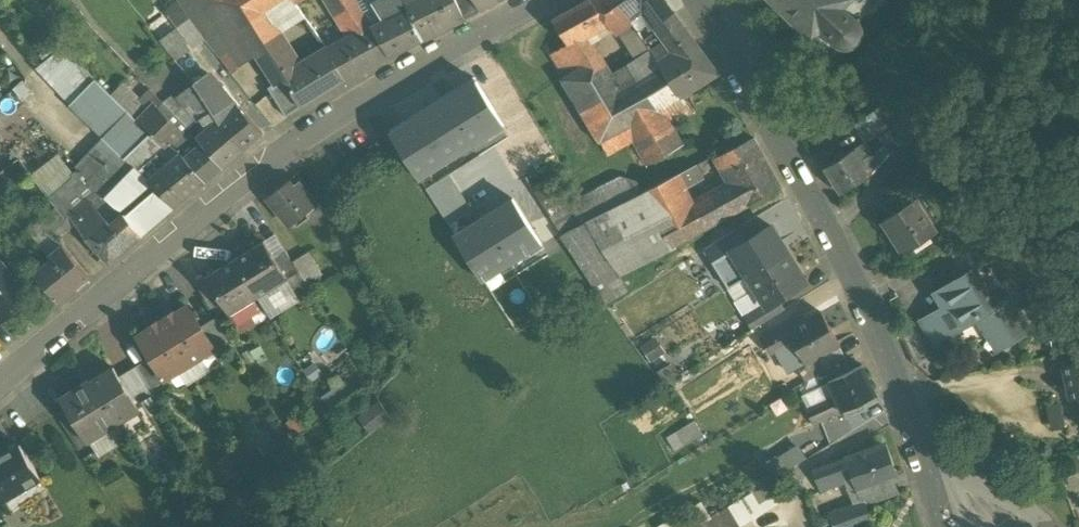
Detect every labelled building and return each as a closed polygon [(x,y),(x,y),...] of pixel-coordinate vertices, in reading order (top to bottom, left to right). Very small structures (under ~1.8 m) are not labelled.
[(179,3),(191,23),(206,43),(229,73),(256,54),(239,30),(221,1),(222,0),(177,0),(179,3)] [(221,1),(239,30),(264,13),(287,0),(222,0),(221,1)] [(336,7),(350,31),(366,21),(353,0),(348,0),(336,7)] [(382,1),(392,20),(408,12),(403,2),(402,0),(384,0),(382,1)] [(403,2),(408,12),(423,42),(465,20),(457,2),(456,0),(407,0),(403,2)] [(457,2),(465,20),(480,12),(474,0),(461,0),(457,2)] [(499,0),(474,0),(480,12),(500,2),(499,0)] [(570,11),(584,35),(607,21),(613,31),(631,20),(619,4),(625,0),(590,0),(570,11)] [(665,0),(625,0),(619,4),(631,20),(644,10),(656,27),(674,13),(665,0)] [(780,10),(778,13),(781,16),(783,13),(793,23),(791,25),(794,29),(797,26),(809,38),(803,44),(820,60),(834,46),(840,49),(846,50),(853,49),(858,45),(862,40),(863,33),(862,27),(858,21),(879,0),(770,0),(780,10)] [(206,43),(191,23),(179,3),(168,11),(180,28),(161,42),(177,62),(206,43)] [(584,35),(570,11),(554,20),(576,56),(591,46),(584,35)] [(392,20),(385,24),(402,53),(423,42),(408,12),(392,20)] [(301,71),(264,13),(239,30),(256,54),(276,86),(277,88),(286,82),(285,81),(301,71)] [(674,13),(656,27),(664,37),(683,25),(674,13)] [(372,31),(366,21),(350,31),(355,39),(342,46),(360,75),(390,59),(372,31)] [(649,23),(638,30),(644,40),(655,33),(649,23)] [(402,53),(385,24),(372,31),(390,59),(402,53)] [(699,47),(683,25),(664,37),(676,53),(679,58),(699,47)] [(655,33),(644,40),(652,52),(653,53),(663,46),(655,33)] [(360,75),(342,46),(329,54),(347,82),(360,75)] [(591,46),(576,56),(583,67),(561,81),(582,116),(619,94),(591,46)] [(676,53),(659,64),(662,69),(680,97),(718,74),(699,47),(679,58),(676,53)] [(653,53),(652,52),(628,66),(639,83),(643,80),(662,69),(659,64),(653,53)] [(347,82),(329,54),(317,61),(334,91),(347,82)] [(301,71),(285,81),(286,82),(302,110),(334,91),(317,61),(301,71)] [(662,69),(643,80),(660,108),(680,97),(662,69)] [(229,96),(223,88),(219,90),(215,82),(212,78),(207,77),(196,86),(207,104),(219,124),(239,108),(229,96)] [(475,80),(393,131),(422,179),(504,128),(475,80)] [(619,94),(582,116),(599,144),(628,127),(660,108),(643,80),(639,83),(619,94)] [(128,114),(95,81),(71,105),(109,142),(121,153),(140,172),(154,159),(154,160),(159,156),(158,156),(164,150),(151,137),(138,124),(128,114)] [(302,110),(286,82),(277,88),(276,86),(269,90),(286,119),(302,110)] [(196,86),(179,98),(193,114),(207,104),(196,86)] [(207,104),(193,114),(209,132),(219,124),(207,104)] [(136,106),(128,114),(138,124),(146,116),(136,106)] [(146,116),(138,124),(151,137),(169,120),(155,106),(146,116)] [(239,108),(219,124),(244,154),(263,138),(239,108)] [(660,108),(628,127),(650,166),(682,147),(660,108)] [(890,130),(882,117),(856,133),(864,145),(865,144),(877,137),(878,138),(890,130)] [(185,136),(169,120),(151,137),(164,150),(170,144),(173,147),(185,136)] [(244,154),(219,124),(209,132),(201,139),(204,144),(225,169),(244,154)] [(890,130),(878,138),(885,149),(887,152),(888,152),(899,144),(890,130)] [(753,138),(719,157),(733,183),(747,207),(781,188),(753,138)] [(109,142),(95,157),(106,168),(121,153),(109,142)] [(170,144),(164,150),(158,156),(159,156),(163,161),(176,151),(173,147),(170,144)] [(225,169),(204,144),(185,160),(206,185),(225,169)] [(885,149),(873,157),(868,149),(863,152),(860,148),(856,150),(872,175),(891,155),(888,152),(887,152),(885,149)] [(872,175),(856,150),(826,169),(842,195),(872,175)] [(176,151),(163,161),(169,167),(181,156),(176,151)] [(106,168),(89,184),(103,196),(104,195),(125,215),(143,237),(176,209),(150,182),(140,172),(121,153),(106,168)] [(154,160),(154,159),(140,172),(150,182),(161,173),(169,167),(163,161),(159,156),(154,160)] [(185,160),(181,156),(169,167),(161,173),(187,200),(206,185),(185,160)] [(695,166),(675,177),(683,191),(703,180),(695,166)] [(564,235),(641,196),(648,192),(642,180),(623,175),(573,201),(558,171),(534,184),(564,235)] [(72,229),(77,225),(71,217),(89,202),(99,194),(89,184),(79,173),(50,199),(72,229)] [(187,200),(161,173),(150,182),(176,209),(187,200)] [(474,213),(452,177),(429,191),(451,228),(474,213)] [(683,191),(675,177),(648,192),(641,196),(656,224),(639,235),(652,259),(705,230),(691,206),(683,191)] [(316,206),(297,183),(293,187),(288,181),(267,198),(290,227),(316,206)] [(733,183),(691,206),(705,230),(747,207),(733,183)] [(641,196),(564,235),(599,289),(652,259),(639,235),(656,224),(641,196)] [(112,226),(108,222),(89,202),(71,217),(77,225),(110,264),(130,247),(112,226)] [(915,202),(884,223),(905,254),(936,234),(915,202)] [(515,203),(460,238),(487,282),(543,247),(515,203)] [(72,229),(57,210),(42,221),(57,240),(72,229)] [(125,215),(112,226),(130,247),(143,237),(125,215)] [(748,278),(787,254),(771,228),(745,243),(712,264),(728,290),(748,278)] [(712,264),(745,243),(737,230),(704,250),(712,264)] [(275,261),(265,244),(236,261),(259,300),(288,283),(275,261)] [(89,276),(64,246),(50,258),(53,261),(36,275),(58,301),(89,276)] [(293,264),(286,254),(275,261),(288,283),(300,275),(293,264)] [(307,254),(293,264),(300,275),(307,286),(321,277),(307,254)] [(787,254),(748,278),(765,305),(766,307),(778,299),(805,282),(787,254)] [(259,300),(236,261),(207,279),(218,296),(230,317),(259,300)] [(0,266),(0,323),(25,303),(14,289),(17,286),(0,266)] [(975,270),(934,295),(943,309),(957,333),(981,318),(1001,350),(1031,332),(1010,299),(997,306),(975,270)] [(765,305),(748,278),(728,290),(744,317),(765,305)] [(218,296),(206,302),(217,320),(219,324),(230,317),(218,296)] [(744,317),(743,318),(751,331),(784,310),(778,299),(766,307),(765,305),(744,317)] [(189,308),(164,323),(190,366),(214,351),(215,351),(202,329),(189,308)] [(943,309),(921,322),(936,345),(957,333),(943,309)] [(802,316),(760,341),(769,355),(792,341),(806,364),(815,359),(837,345),(839,344),(819,313),(806,322),(802,316)] [(217,320),(202,329),(215,351),(214,351),(216,353),(231,344),(219,324),(217,320)] [(190,366),(164,323),(139,338),(152,359),(165,381),(166,381),(190,366)] [(1049,334),(1054,356),(1078,351),(1078,334),(1074,329),(1049,334)] [(837,345),(815,359),(822,370),(844,356),(837,345)] [(844,356),(822,370),(828,382),(851,372),(844,356)] [(152,359),(137,368),(150,391),(151,392),(167,383),(166,381),(165,381),(152,359)] [(1063,366),(1071,401),(1078,399),(1078,362),(1063,366)] [(851,372),(828,382),(835,397),(841,411),(851,407),(854,413),(865,408),(862,401),(875,395),(862,367),(851,372)] [(137,368),(119,379),(132,401),(150,391),(137,368)] [(119,379),(113,370),(91,383),(117,426),(139,413),(132,401),(119,379)] [(343,381),(321,395),(329,407),(351,393),(343,381)] [(117,426),(91,383),(63,400),(67,409),(88,443),(91,442),(117,426)] [(798,385),(788,392),(796,410),(807,404),(798,385)] [(835,397),(808,410),(815,423),(841,411),(835,397)] [(88,443),(67,409),(56,415),(84,462),(98,454),(91,442),(88,443)] [(694,421),(668,435),(675,449),(701,435),(694,421)] [(0,458),(0,497),(4,504),(41,482),(19,446),(0,458)] [(847,459),(854,479),(862,501),(829,513),(834,526),(862,526),(872,523),(866,505),(875,501),(870,488),(891,480),(895,478),(884,446),(847,459)] [(847,459),(813,472),(820,492),(854,479),(847,459)] [(891,480),(870,488),(875,501),(896,494),(891,480)] [(774,482),(700,526),(742,526),(785,501),(774,482)]
